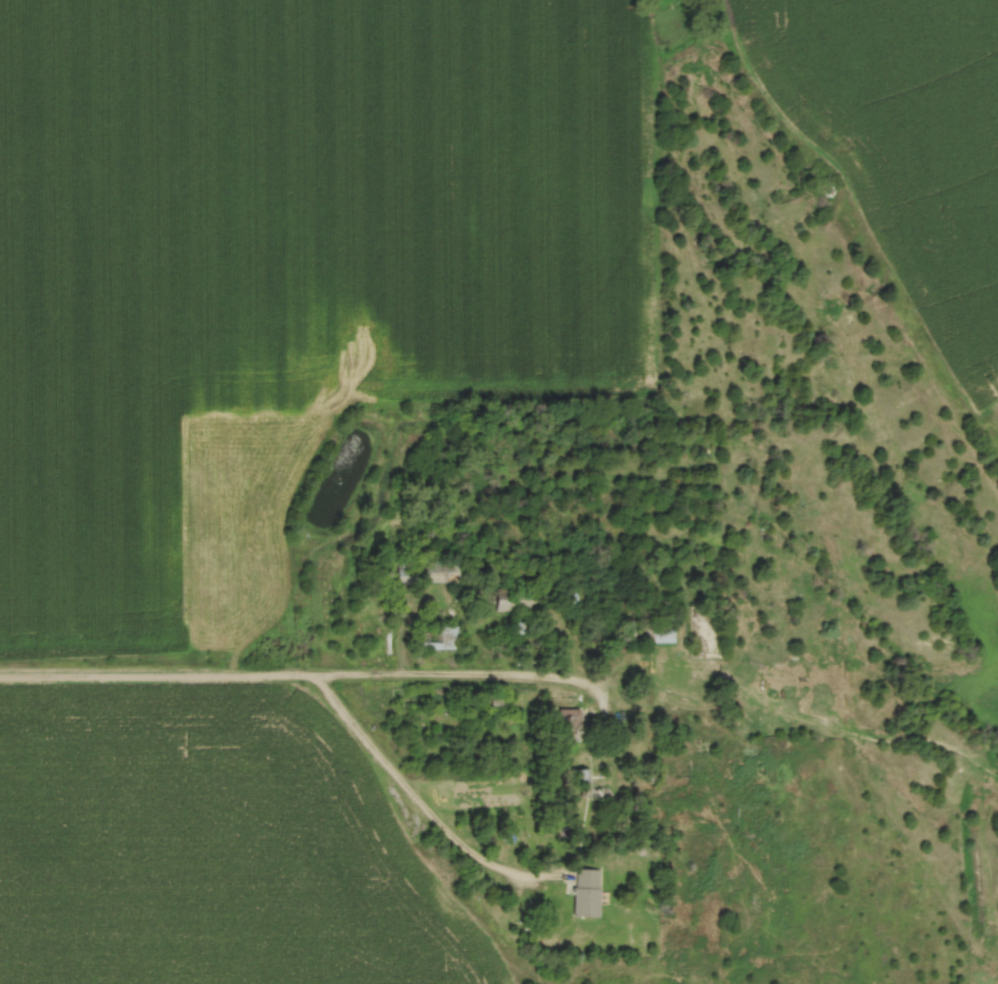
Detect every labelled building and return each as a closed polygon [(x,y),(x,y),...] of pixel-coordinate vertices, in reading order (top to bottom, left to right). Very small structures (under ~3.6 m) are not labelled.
[(509,599),(492,601),(493,613),(510,612),(509,599)] [(431,641),(413,642),(414,652),(462,650),(461,627),(430,628),(431,641)] [(553,740),(576,740),(576,711),(553,711),(553,740)] [(569,919),(595,919),(595,872),(570,871),(569,919)]
